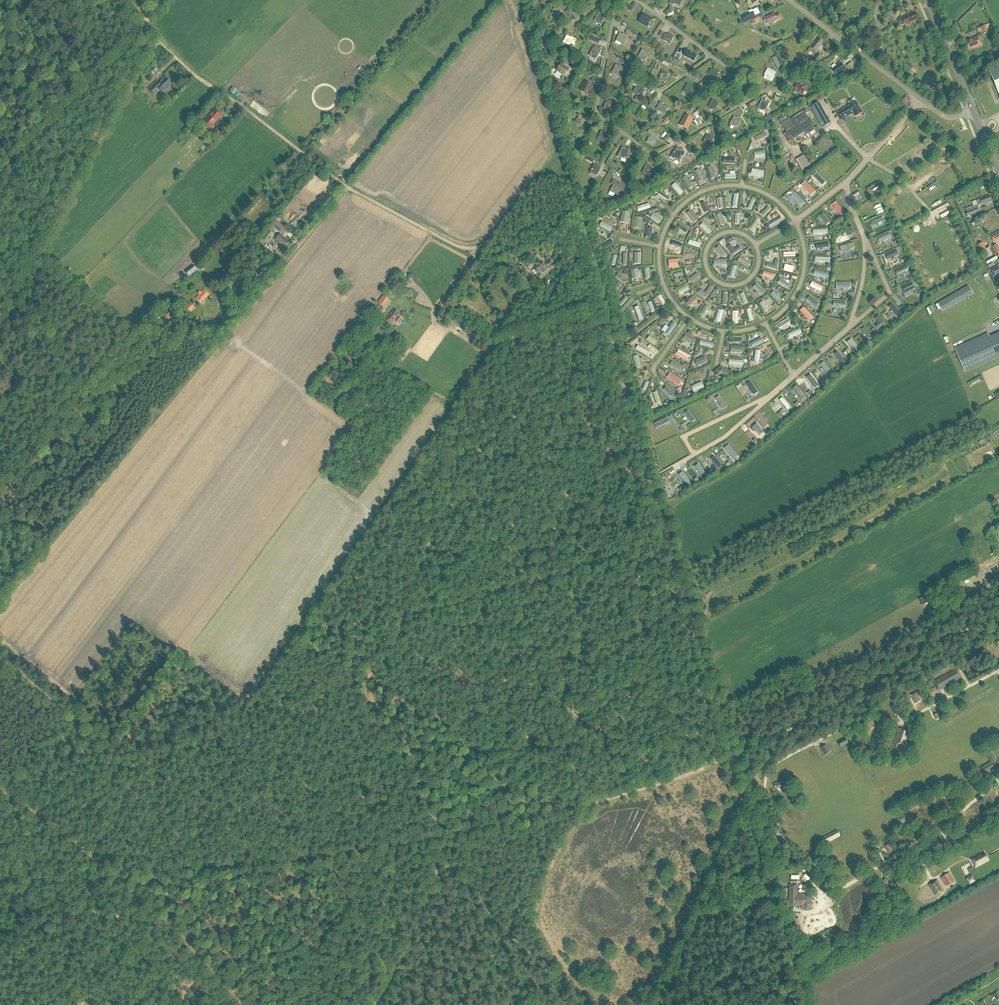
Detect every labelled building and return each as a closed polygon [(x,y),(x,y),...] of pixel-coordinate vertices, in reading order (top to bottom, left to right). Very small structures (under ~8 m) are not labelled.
[(637,5),(634,2),(628,10),(632,13),(637,5)] [(901,11),(899,5),(883,11),(885,18),(901,11)] [(574,11),(569,7),(566,12),(570,16),(574,11)] [(550,17),(555,19),(555,18),(557,19),(561,11),(557,9),(557,10),(554,8),(550,17)] [(761,14),(759,8),(741,16),(744,22),(761,14)] [(918,19),(916,12),(901,19),(899,19),(898,21),(900,25),(902,26),(904,25),(918,19)] [(598,13),(594,21),(596,22),(596,23),(601,25),(604,19),(603,19),(605,16),(598,13)] [(652,18),(643,13),(638,23),(647,28),(652,18)] [(775,16),(774,13),(765,18),(765,17),(762,18),(765,22),(766,21),(767,24),(776,20),(776,21),(781,19),(779,15),(775,16)] [(992,30),(989,24),(980,28),(983,34),(992,30)] [(622,34),(619,33),(618,35),(619,36),(616,41),(624,45),(628,36),(622,33),(622,34)] [(674,37),(668,34),(668,35),(665,34),(662,40),(670,44),(671,42),(674,37)] [(570,37),(567,35),(563,43),(574,48),(576,44),(575,44),(577,40),(571,36),(570,37)] [(982,45),(978,36),(964,42),(968,50),(972,48),(972,49),(982,45)] [(818,37),(810,48),(816,52),(823,43),(822,42),(823,41),(818,37)] [(157,49),(154,46),(148,51),(152,55),(157,49)] [(593,48),(589,56),(591,57),(591,58),(596,60),(599,54),(598,54),(599,51),(593,48)] [(648,52),(642,49),(638,57),(640,58),(640,59),(644,61),(648,55),(647,55),(648,52)] [(688,49),(684,56),(695,62),(698,55),(688,49)] [(822,57),(818,54),(813,60),(817,63),(822,57)] [(841,62),(832,69),(837,77),(841,74),(843,76),(846,73),(844,71),(846,70),(841,62)] [(857,69),(852,62),(845,66),(848,71),(850,69),(852,72),(857,69)] [(561,64),(556,72),(565,77),(570,69),(561,64)] [(616,64),(612,73),(617,75),(617,74),(619,75),(623,67),(619,65),(619,66),(616,64)] [(989,70),(998,95),(998,66),(989,70)] [(157,71),(154,68),(148,73),(151,76),(157,71)] [(776,73),(768,68),(765,75),(764,78),(772,82),(775,77),(774,77),(776,73)] [(713,70),(711,69),(708,76),(716,79),(717,77),(718,77),(720,72),(713,69),(713,70)] [(662,71),(658,78),(660,80),(665,83),(668,77),(667,77),(669,74),(662,71)] [(172,84),(165,78),(159,84),(157,81),(151,87),(149,89),(148,90),(153,95),(159,89),(162,93),(166,89),(167,90),(169,88),(169,87),(172,84)] [(802,95),(805,91),(805,90),(807,86),(806,86),(808,81),(804,79),(800,85),(797,83),(795,86),(796,87),(794,89),(795,89),(794,91),(802,95)] [(584,81),(579,90),(588,95),(593,86),(584,81)] [(694,87),(688,84),(683,92),(686,93),(685,94),(690,96),(693,90),(692,90),(694,87)] [(635,87),(632,93),(637,96),(634,100),(638,102),(641,95),(642,96),(644,91),(638,88),(638,89),(635,87)] [(609,102),(607,100),(602,108),(607,111),(608,110),(610,111),(614,103),(610,101),(609,102)] [(713,100),(708,107),(711,108),(710,109),(715,112),(718,106),(717,105),(719,103),(713,100)] [(769,103),(765,101),(765,102),(762,101),(758,109),(763,111),(763,110),(765,111),(769,103)] [(660,102),(656,110),(664,114),(665,112),(666,112),(668,108),(662,105),(663,104),(660,102)] [(861,112),(855,102),(849,105),(850,107),(843,111),(843,110),(837,113),(841,119),(842,119),(843,121),(845,119),(844,117),(853,112),(855,116),(857,115),(857,116),(858,116),(860,115),(860,114),(860,113),(861,112)] [(829,124),(817,103),(810,107),(822,128),(829,124)] [(218,110),(215,107),(208,114),(209,115),(202,122),(204,124),(204,125),(204,126),(206,128),(207,128),(207,127),(209,129),(212,125),(213,125),(215,124),(215,123),(222,115),(218,111),(218,110)] [(807,113),(805,110),(790,119),(788,117),(785,119),(783,117),(779,119),(786,132),(784,133),(789,142),(805,132),(806,135),(815,130),(809,120),(810,119),(809,116),(807,117),(805,114),(807,113)] [(580,114),(576,122),(578,123),(577,124),(582,127),(585,121),(584,120),(586,118),(580,114)] [(685,116),(680,125),(687,129),(692,119),(685,116)] [(742,120),(737,117),(737,118),(735,117),(730,125),(735,127),(736,126),(737,127),(742,120)] [(224,131),(219,127),(212,134),(217,138),(224,131)] [(646,142),(653,146),(658,138),(657,138),(658,135),(654,133),(653,133),(654,132),(649,129),(648,133),(651,134),(646,142)] [(604,133),(601,131),(597,140),(602,142),(602,141),(604,142),(608,134),(604,132),(604,133)] [(796,142),(806,137),(804,134),(795,140),(796,142)] [(714,138),(710,135),(710,136),(707,135),(703,143),(708,145),(708,144),(710,145),(714,138)] [(756,145),(762,142),(763,144),(768,142),(765,135),(753,139),(751,140),(752,142),(755,141),(756,145)] [(624,149),(620,157),(622,158),(621,158),(626,161),(629,155),(628,155),(630,152),(624,149)] [(684,153),(680,151),(677,150),(673,158),(677,161),(678,160),(680,161),(684,153)] [(911,168),(915,167),(910,156),(907,158),(911,168)] [(903,175),(909,173),(904,162),(898,164),(903,175)] [(596,165),(594,164),(589,172),(595,175),(595,174),(597,175),(601,167),(597,165),(596,165)] [(653,168),(649,166),(649,167),(646,166),(642,174),(647,176),(647,175),(649,176),(653,168)] [(706,170),(711,182),(716,180),(711,168),(706,170)] [(698,184),(703,182),(698,171),(694,173),(698,184)] [(725,182),(735,181),(735,172),(725,173),(725,182)] [(816,173),(813,176),(822,186),(826,182),(816,173)] [(689,193),(693,191),(686,178),(682,180),(689,193)] [(625,186),(613,180),(611,184),(613,186),(610,191),(620,197),(625,186)] [(815,192),(805,182),(801,185),(811,196),(815,192)] [(680,198),(684,194),(674,185),(670,189),(680,198)] [(656,198),(666,206),(670,200),(659,193),(656,198)] [(991,199),(989,194),(979,199),(979,200),(976,201),(977,204),(973,206),(973,207),(971,208),(971,210),(965,212),(967,216),(979,212),(977,206),(981,205),(990,202),(990,200),(991,199)] [(836,202),(832,205),(841,216),(845,213),(836,202)] [(704,204),(700,205),(705,216),(709,214),(704,204)] [(649,206),(636,208),(637,214),(650,212),(649,206)] [(936,217),(944,213),(941,208),(934,213),(936,217)] [(760,217),(764,220),(770,211),(767,209),(760,217)] [(689,211),(685,214),(694,225),(698,222),(689,211)] [(649,221),(658,226),(661,222),(652,216),(649,221)] [(767,226),(769,231),(782,225),(780,220),(767,226)] [(286,232),(275,222),(272,225),(283,235),(286,232)] [(599,228),(610,234),(613,229),(601,223),(599,228)] [(702,226),(699,229),(708,237),(711,234),(702,226)] [(685,236),(687,232),(680,227),(677,231),(685,236)] [(273,235),(268,230),(261,239),(266,243),(273,235)] [(990,235),(993,242),(998,239),(998,231),(990,235)] [(289,241),(280,233),(275,240),(284,247),(284,246),(285,246),(289,241)] [(670,248),(680,252),(682,247),(673,243),(670,248)] [(726,250),(732,259),(742,252),(739,248),(733,251),(730,247),(726,250)] [(718,249),(715,252),(718,256),(722,260),(726,257),(718,249)] [(548,267),(538,259),(534,263),(537,265),(534,269),(539,274),(542,270),(544,272),(548,267)] [(532,264),(525,260),(522,264),(529,268),(532,264)] [(739,260),(737,264),(749,270),(751,266),(739,260)] [(668,271),(679,270),(679,262),(668,263),(668,271)] [(777,271),(779,263),(776,262),(775,267),(767,265),(766,269),(777,271)] [(792,273),(794,267),(785,264),(783,270),(792,273)] [(644,282),(649,281),(649,275),(652,275),(652,268),(648,269),(648,271),(644,271),(644,282)] [(906,268),(894,273),(896,279),(903,276),(905,282),(911,280),(906,268)] [(637,271),(630,272),(632,282),(639,280),(637,271)] [(624,286),(626,283),(618,275),(615,278),(624,286)] [(679,280),(680,283),(684,282),(682,275),(673,276),(674,281),(679,280)] [(688,282),(692,288),(701,283),(697,277),(688,282)] [(812,281),(810,286),(821,292),(823,287),(812,281)] [(777,286),(788,292),(790,287),(779,282),(777,286)] [(851,292),(851,286),(835,286),(835,284),(833,284),(833,293),(836,293),(836,297),(833,297),(833,301),(838,301),(838,298),(843,298),(843,297),(850,297),(849,293),(851,292)] [(968,286),(938,303),(942,310),(972,293),(968,286)] [(756,287),(752,291),(761,299),(765,295),(756,287)] [(706,302),(714,292),(710,288),(705,295),(701,292),(698,296),(706,302)] [(209,294),(203,289),(201,292),(200,291),(198,293),(199,294),(195,298),(201,303),(209,294)] [(679,297),(688,293),(687,289),(677,293),(679,297)] [(773,294),(770,297),(778,306),(782,302),(773,294)] [(740,300),(739,301),(741,308),(747,306),(744,296),(739,297),(740,300)] [(654,314),(651,304),(647,305),(646,302),(650,301),(649,297),(643,299),(646,308),(648,307),(651,315),(654,314)] [(621,308),(628,301),(625,298),(618,306),(621,308)] [(690,311),(699,303),(695,299),(687,307),(690,311)] [(195,308),(190,302),(185,307),(190,313),(195,308)] [(763,304),(759,306),(765,317),(769,314),(763,304)] [(704,320),(706,315),(712,318),(715,312),(705,308),(700,318),(704,320)] [(400,313),(394,309),(387,319),(393,323),(400,313)] [(803,310),(799,314),(810,325),(814,321),(803,310)] [(714,325),(720,327),(724,314),(719,312),(714,325)] [(172,317),(169,313),(163,317),(166,321),(172,317)] [(790,323),(788,319),(778,324),(780,328),(790,323)] [(668,339),(677,328),(672,324),(663,336),(668,339)] [(789,343),(801,337),(799,331),(787,337),(789,343)] [(990,337),(988,333),(955,348),(965,372),(998,357),(998,333),(990,337)] [(648,338),(646,342),(654,347),(656,343),(648,338)] [(687,350),(689,346),(691,347),(692,342),(684,339),(681,347),(687,350)] [(763,346),(761,341),(749,346),(752,351),(763,346)] [(700,342),(699,349),(711,352),(713,346),(700,342)] [(637,348),(635,352),(647,357),(648,353),(637,348)] [(687,363),(689,358),(678,353),(676,358),(687,363)] [(632,359),(636,371),(641,369),(638,357),(632,359)] [(695,362),(696,369),(706,367),(705,360),(695,362)] [(672,364),(670,368),(680,373),(681,369),(672,364)] [(666,382),(680,388),(682,383),(669,377),(666,382)] [(969,387),(971,390),(979,384),(977,381),(969,387)] [(693,395),(704,391),(701,384),(690,388),(693,395)] [(668,389),(665,392),(673,403),(676,400),(668,389)] [(654,407),(661,404),(656,394),(650,396),(654,407)] [(930,601),(927,594),(919,599),(922,605),(930,601)] [(962,678),(957,668),(933,682),(938,692),(962,678)] [(921,701),(917,692),(911,696),(915,704),(921,701)] [(900,712),(897,705),(892,707),(895,714),(900,712)] [(908,731),(898,728),(892,751),(896,752),(898,745),(902,746),(901,747),(904,748),(907,738),(906,738),(908,731)] [(830,752),(826,745),(821,749),(824,755),(830,752)] [(992,752),(986,755),(990,762),(981,767),(984,774),(998,767),(998,763),(997,758),(996,759),(992,752)] [(783,779),(773,781),(775,788),(785,786),(783,779)] [(903,815),(902,813),(897,816),(898,818),(897,818),(901,824),(908,820),(904,814),(903,815)] [(840,836),(837,830),(821,838),(825,844),(840,836)] [(985,849),(969,856),(975,868),(991,860),(985,849)] [(954,881),(949,872),(941,878),(946,886),(954,881)] [(944,891),(937,879),(929,884),(936,896),(944,891)] [(790,885),(789,905),(797,906),(797,905),(802,905),(802,908),(803,908),(803,910),(812,910),(812,906),(811,906),(811,903),(812,896),(803,895),(803,894),(797,894),(798,885),(790,885)] [(798,926),(795,914),(790,916),(793,927),(798,926)]
